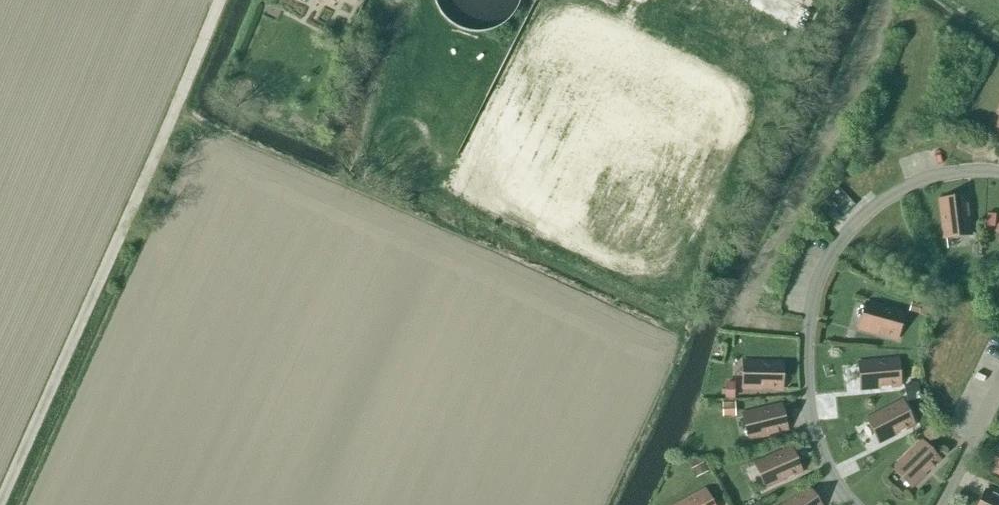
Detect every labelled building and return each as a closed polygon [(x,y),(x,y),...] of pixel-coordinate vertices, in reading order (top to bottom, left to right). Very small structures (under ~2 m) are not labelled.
[(451,18),(491,33),(519,13),(523,0),(437,0),(451,18)] [(966,196),(941,199),(945,233),(970,231),(968,216),(966,216),(965,205),(967,205),(966,196)] [(995,227),(996,214),(987,214),(986,227),(995,227)] [(981,255),(981,244),(972,244),(972,255),(981,255)] [(889,335),(897,337),(904,313),(866,303),(859,327),(878,332),(879,330),(889,333),(889,335)] [(918,314),(921,306),(911,303),(908,311),(918,314)] [(898,359),(863,362),(866,387),(880,386),(880,384),(891,383),(891,385),(900,384),(898,359)] [(748,361),(748,386),(762,387),(762,385),(773,385),(773,387),(782,387),(783,362),(748,361)] [(920,397),(917,383),(905,385),(908,400),(920,397)] [(725,385),(725,397),(734,397),(734,385),(725,385)] [(902,400),(871,416),(883,439),(896,432),(895,430),(905,425),(906,427),(914,423),(902,400)] [(722,417),(735,416),(735,403),(722,403),(722,417)] [(781,404),(747,412),(753,437),(768,433),(767,432),(778,429),(778,431),(787,429),(781,404)] [(922,426),(933,420),(930,412),(918,418),(922,426)] [(931,444),(940,436),(932,425),(922,433),(931,444)] [(921,442),(896,466),(914,484),(924,474),(923,473),(931,465),(932,466),(938,460),(921,442)] [(791,447),(759,461),(769,484),(783,478),(782,477),(792,472),(793,474),(801,470),(791,447)] [(696,477),(707,472),(703,463),(692,469),(696,477)] [(782,504),(820,504),(808,488),(782,504)] [(705,490),(677,504),(713,504),(705,490)] [(978,504),(998,504),(998,498),(992,495),(993,494),(985,490),(978,504)]
